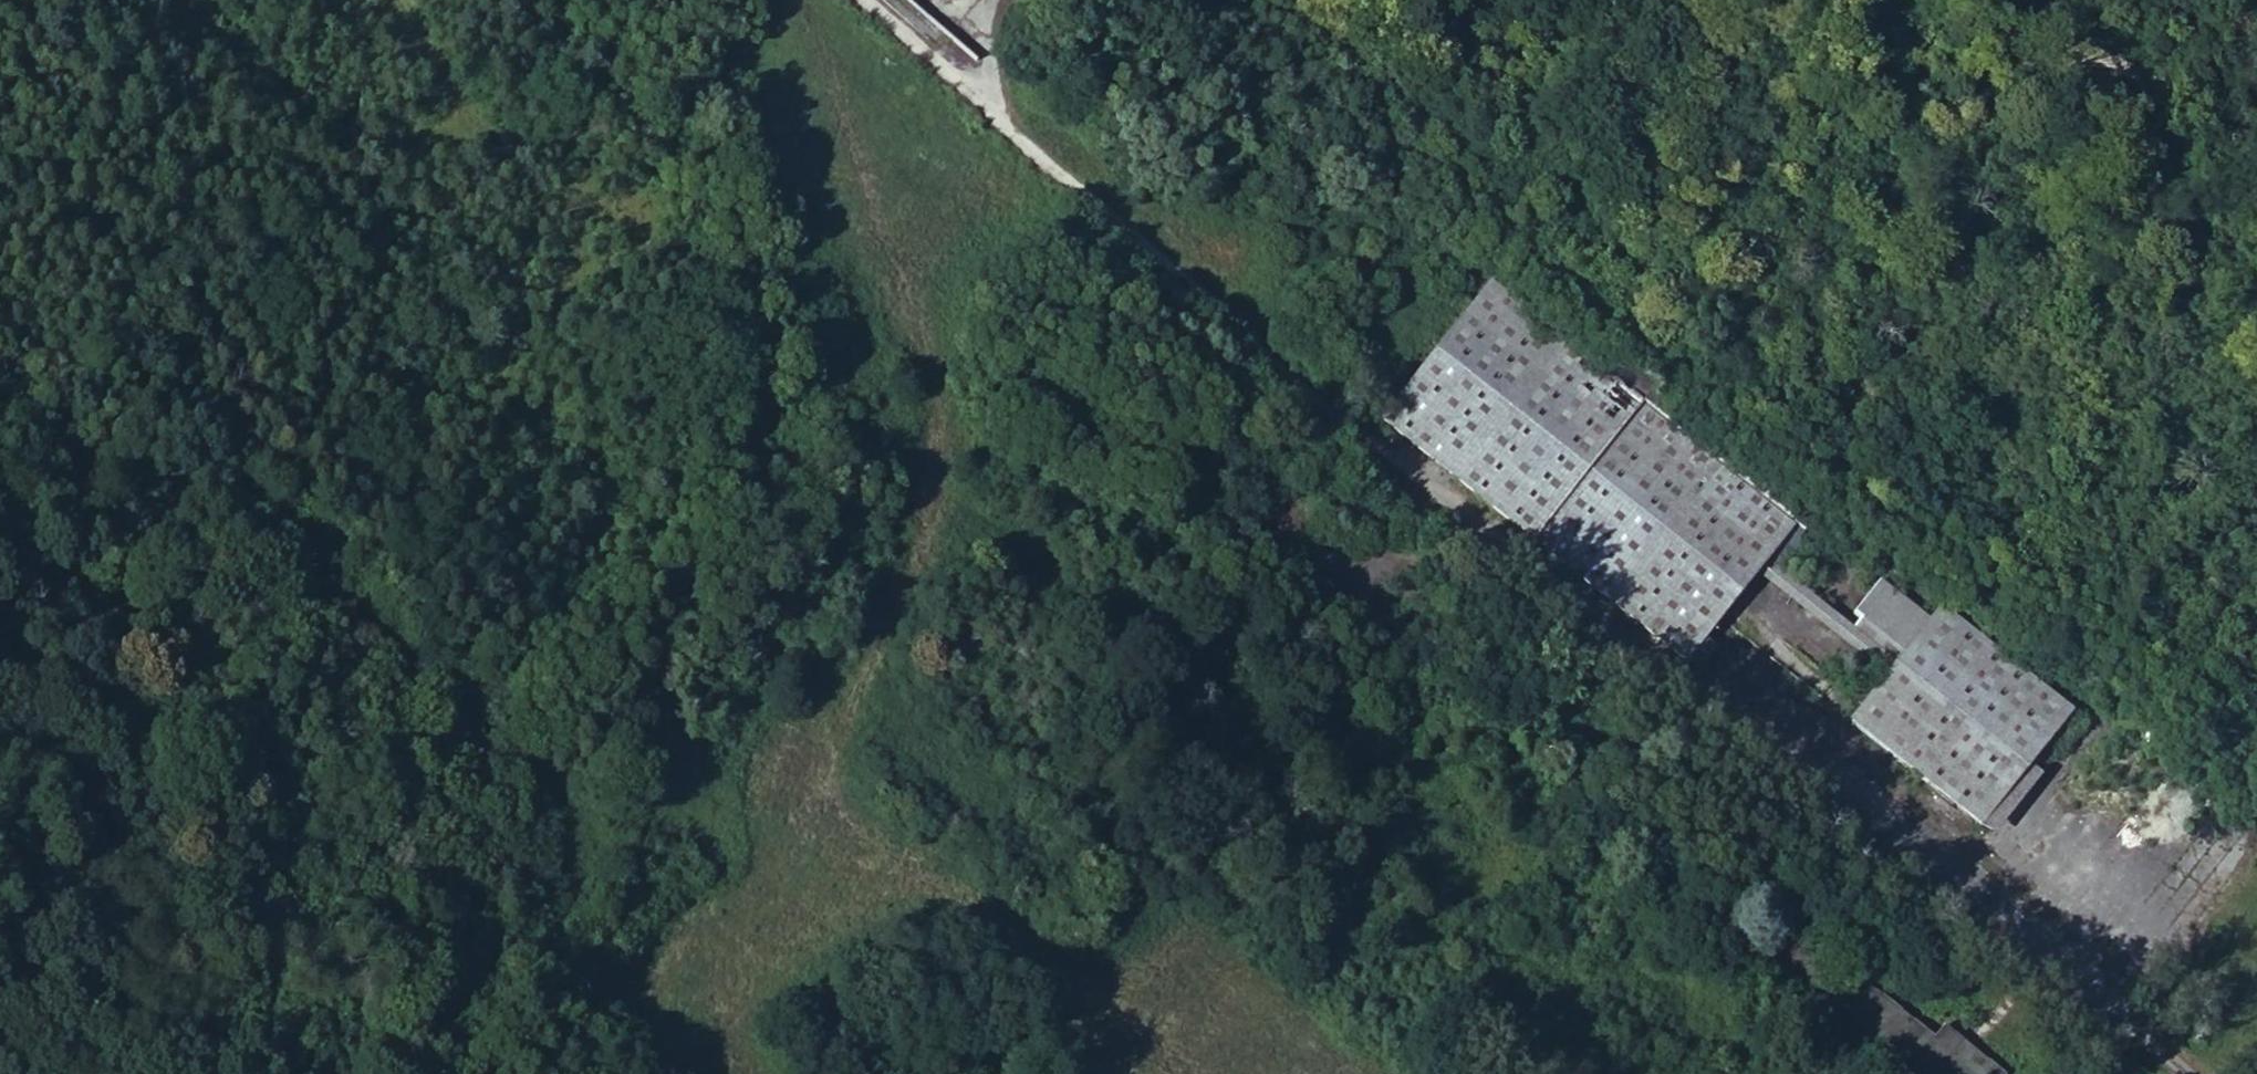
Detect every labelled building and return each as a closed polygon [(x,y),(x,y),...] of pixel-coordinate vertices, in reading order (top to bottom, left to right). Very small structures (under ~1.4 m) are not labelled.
[(1812,525),(1495,285),(1380,427),(1691,675),(1714,639),(1972,842),(2076,714),(1929,617),(1880,580),(1845,618),(1777,566),(1812,525)] [(1799,924),(1760,969),(1902,1073),(2005,1073),(2006,1073),(1946,1023),(1935,1034),(1799,924)]
